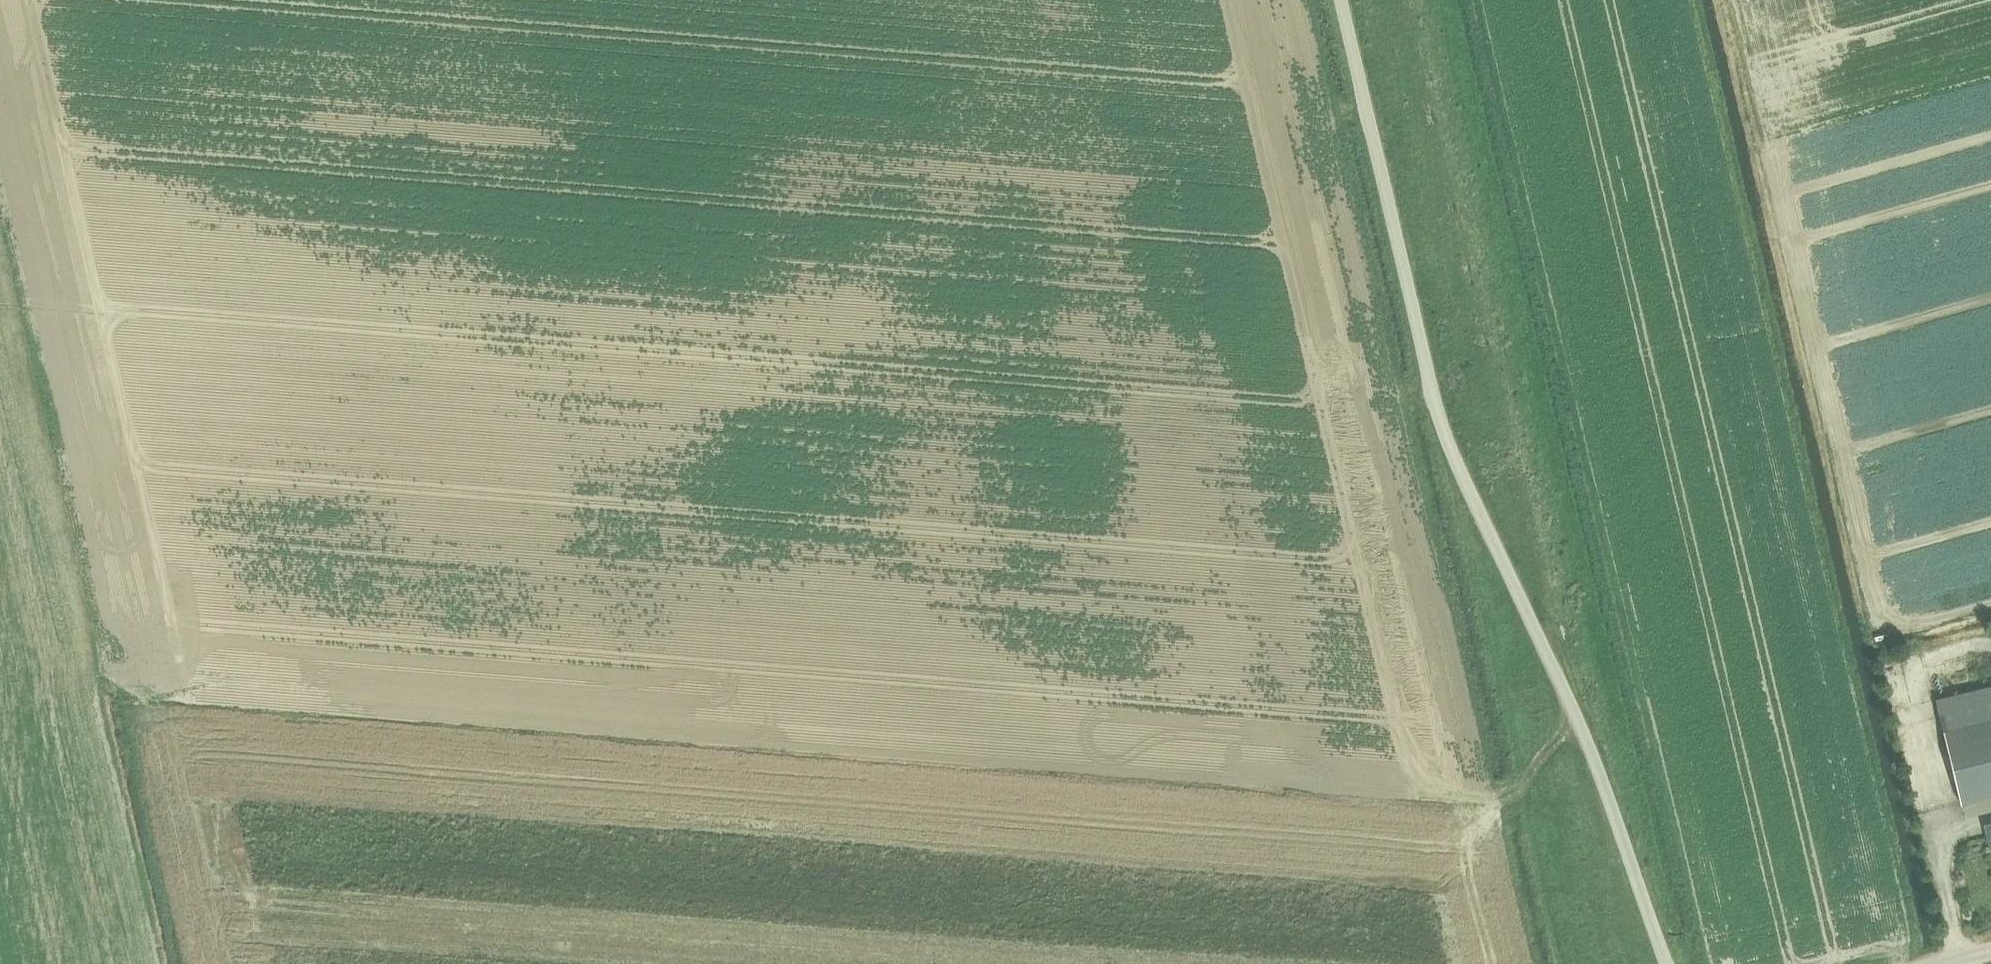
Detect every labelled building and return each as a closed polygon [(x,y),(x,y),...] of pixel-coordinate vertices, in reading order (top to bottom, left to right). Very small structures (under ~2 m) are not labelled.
[(1986,675),(1989,685),(1936,698),(1962,803),(1990,796),(1990,673),(1986,675)]
